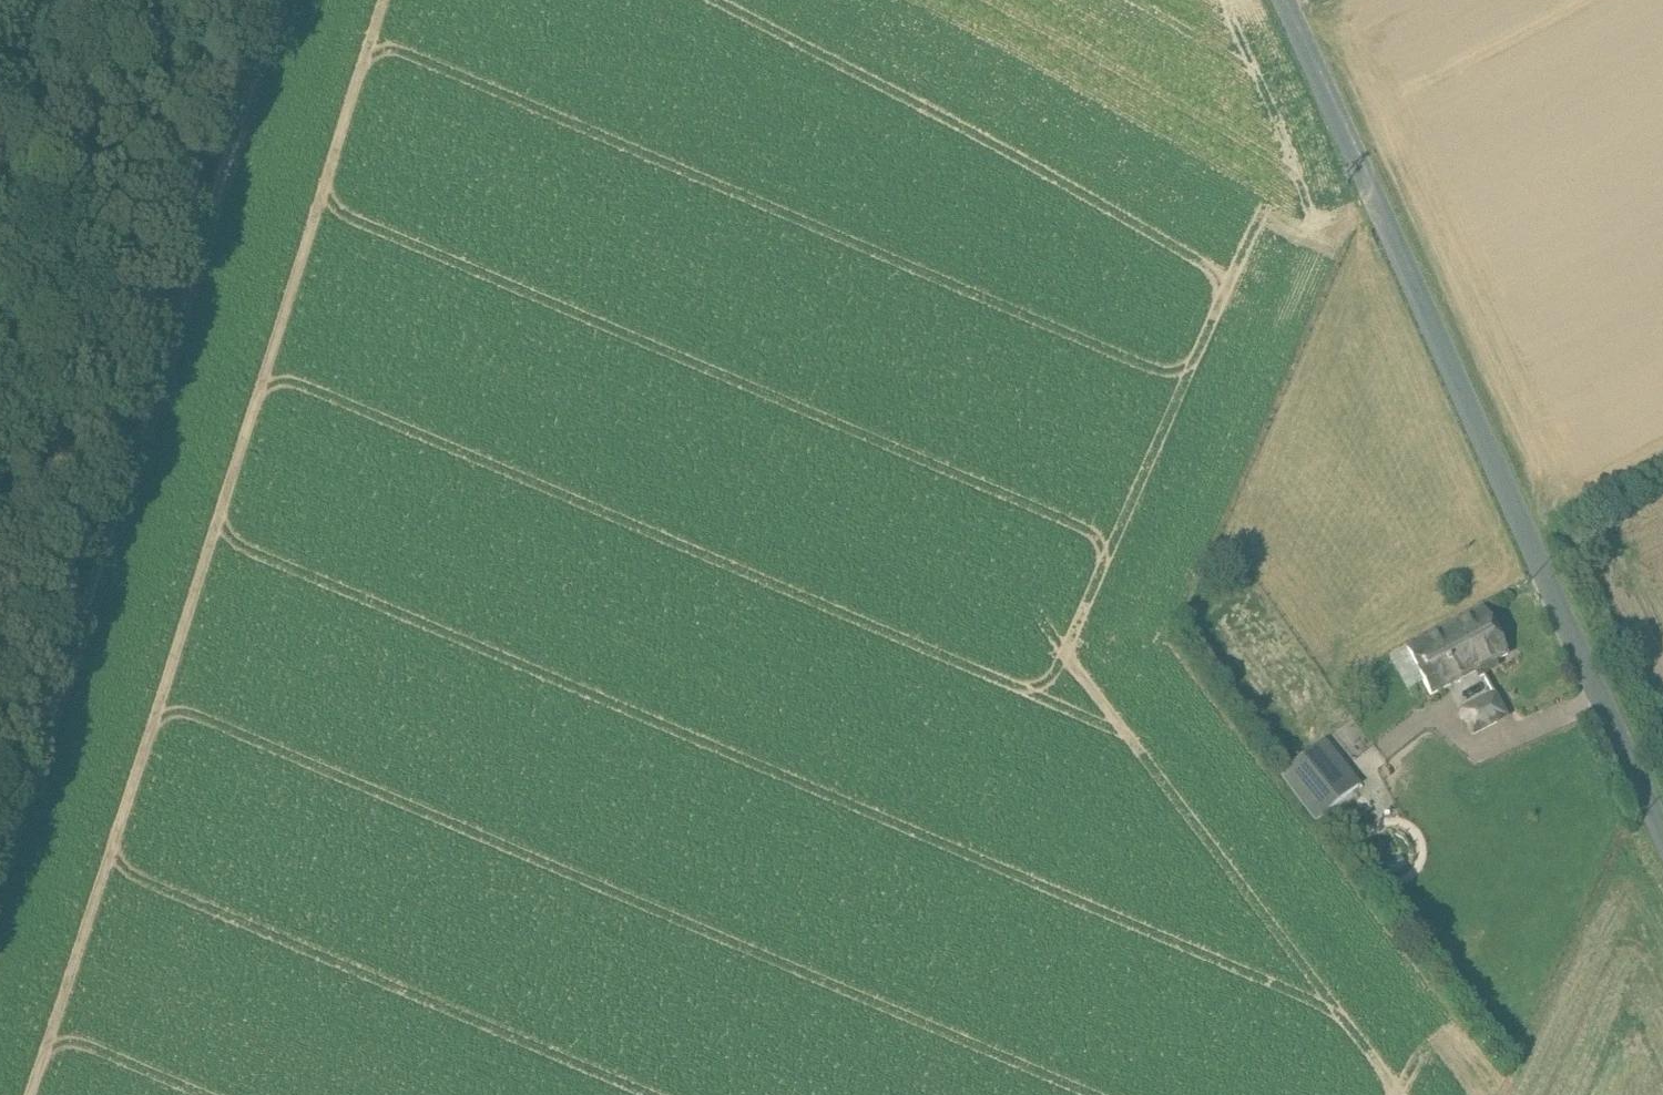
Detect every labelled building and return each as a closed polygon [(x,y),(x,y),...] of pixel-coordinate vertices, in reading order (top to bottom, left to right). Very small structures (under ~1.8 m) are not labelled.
[(1485,608),(1408,647),(1425,681),(1431,693),(1508,654),(1485,608)] [(1425,681),(1408,647),(1393,655),(1409,689),(1425,681)] [(1495,692),(1461,710),(1474,733),(1497,720),(1496,718),(1506,712),(1495,692)] [(1358,786),(1321,744),(1283,776),(1320,819),(1358,786)]
